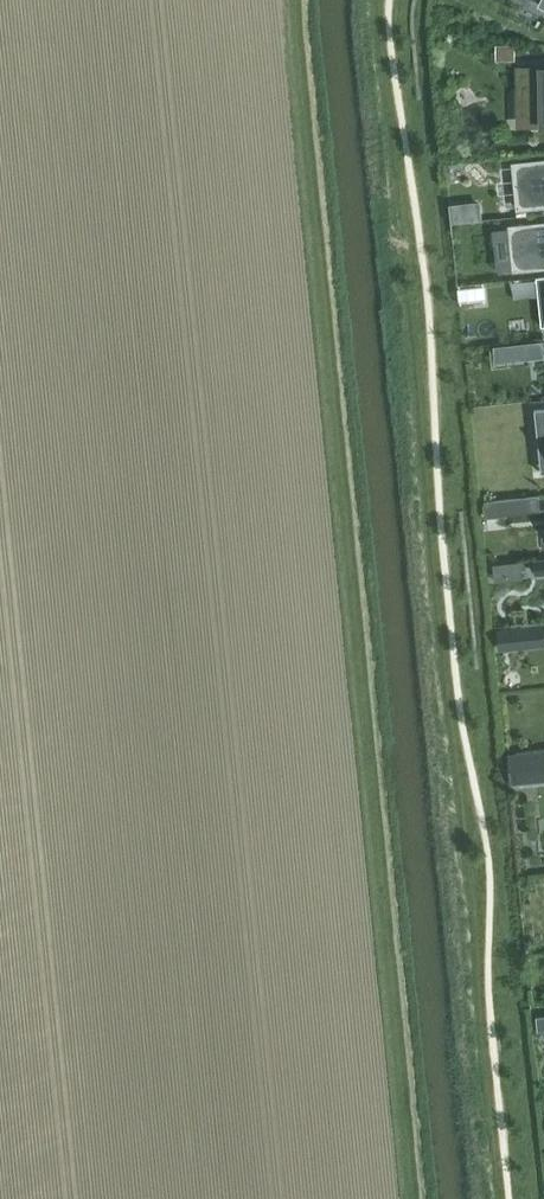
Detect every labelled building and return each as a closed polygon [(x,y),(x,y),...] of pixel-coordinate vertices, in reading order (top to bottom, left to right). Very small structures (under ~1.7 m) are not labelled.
[(502,44),(502,60),(514,60),(515,44),(502,44)] [(526,126),(543,125),(543,65),(525,65),(526,126)] [(543,205),(543,162),(513,165),(513,166),(515,166),(519,206),(517,206),(517,208),(543,205)] [(509,227),(509,229),(511,228),(515,268),(513,268),(513,270),(543,267),(543,224),(509,227)] [(535,409),(535,411),(537,411),(539,434),(538,434),(538,436),(543,435),(543,408),(535,409)] [(506,499),(507,514),(541,510),(539,496),(506,499)] [(535,561),(536,573),(543,573),(543,560),(535,561)] [(525,648),(522,626),(497,629),(499,650),(525,648)] [(528,779),(525,755),(510,756),(513,781),(528,779)]
